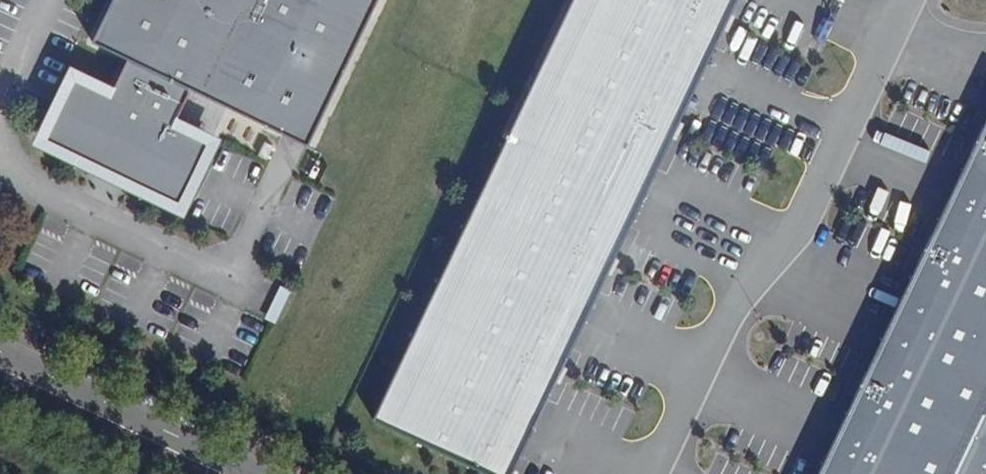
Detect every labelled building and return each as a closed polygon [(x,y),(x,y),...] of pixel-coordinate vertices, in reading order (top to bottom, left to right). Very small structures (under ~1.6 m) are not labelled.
[(89,41),(124,58),(112,84),(66,63),(28,144),(182,217),(220,136),(175,114),(188,88),(305,144),(374,0),(108,0),(89,41)] [(735,0),(570,0),(371,422),(482,473),(511,473),(735,0)] [(818,473),(985,473),(985,121),(818,473)]
